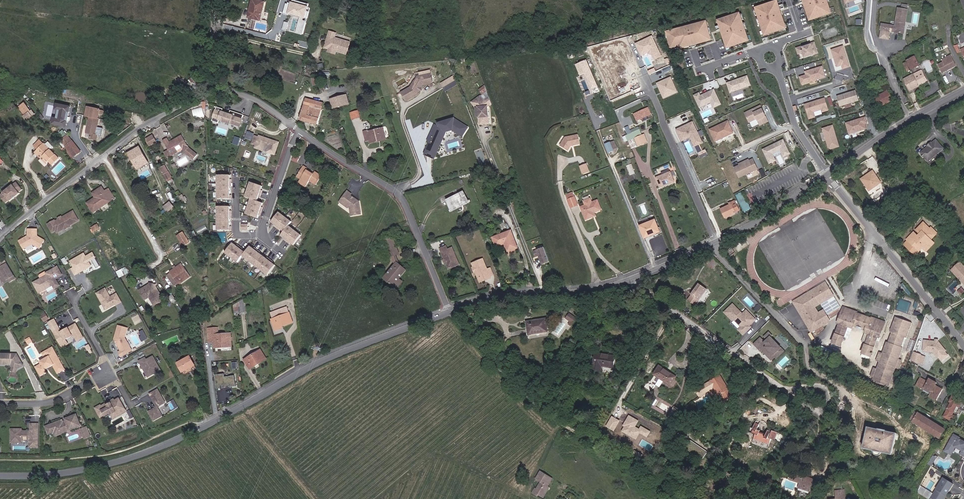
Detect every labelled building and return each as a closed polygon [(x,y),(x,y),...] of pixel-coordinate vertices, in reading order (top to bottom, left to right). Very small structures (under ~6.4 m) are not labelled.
[(265,2),(254,0),(253,0),(251,9),(253,9),(251,19),(261,21),(265,2)] [(827,2),(826,0),(798,0),(799,3),(804,2),(809,15),(811,15),(812,19),(828,14),(827,9),(829,9),(827,2)] [(307,12),(308,8),(306,7),(307,4),(294,1),(294,4),(292,3),(291,5),(286,4),(283,14),(288,15),(289,13),(293,14),(295,10),(301,12),(300,17),(301,18),(297,33),(302,34),(306,22),(302,21),(303,18),(306,19),(308,12),(307,12)] [(784,24),(779,10),(784,8),(783,4),(778,6),(777,2),(756,8),(757,9),(758,15),(759,18),(761,24),(763,30),(766,30),(767,34),(783,29),(782,24),(784,24)] [(908,10),(898,8),(895,26),(882,24),(881,30),(880,38),(888,39),(890,31),(901,33),(903,23),(905,23),(908,10)] [(746,36),(744,29),(742,24),(741,21),(739,15),(739,14),(719,21),(720,25),(715,27),(717,31),(721,29),(726,43),(728,42),(730,46),(746,41),(744,37),(746,36)] [(706,41),(705,38),(710,37),(707,25),(702,27),(701,23),(667,32),(672,50),(689,46),(695,44),(706,41)] [(347,53),(350,42),(335,38),(336,33),(329,31),(327,39),(328,39),(327,42),(326,42),(325,47),(347,53)] [(652,35),(636,43),(642,56),(649,53),(653,61),(662,57),(652,35)] [(803,46),(797,48),(798,54),(803,53),(805,58),(818,53),(815,43),(807,45),(808,46),(803,47),(803,46)] [(850,67),(843,47),(832,50),(834,58),(836,58),(839,67),(842,66),(843,69),(850,67)] [(956,66),(951,55),(942,60),(944,62),(938,65),(942,73),(956,66)] [(919,66),(915,57),(907,61),(911,70),(919,66)] [(597,87),(586,61),(576,65),(580,76),(585,74),(591,89),(597,87)] [(825,77),(822,67),(806,72),(807,75),(800,77),(802,84),(809,82),(809,81),(815,79),(816,80),(825,77)] [(927,81),(923,73),(921,73),(920,71),(913,75),(919,85),(927,81)] [(410,87),(401,92),(406,101),(417,94),(423,85),(432,83),(430,73),(417,76),(410,87)] [(454,75),(441,82),(446,91),(459,84),(454,75)] [(671,75),(655,82),(662,98),(678,91),(671,75)] [(919,85),(913,75),(904,79),(910,91),(920,86),(919,85)] [(751,86),(747,76),(727,83),(730,93),(751,86)] [(721,104),(714,90),(703,95),(703,96),(701,97),(699,93),(694,96),(700,107),(711,102),(714,107),(721,104)] [(859,101),(856,91),(837,97),(840,107),(859,101)] [(878,108),(892,100),(888,91),(873,99),(878,108)] [(349,104),(347,96),(331,100),(334,109),(349,104)] [(488,110),(486,109),(486,107),(487,106),(491,103),(489,97),(484,101),(480,96),(474,101),(478,106),(479,116),(480,125),(489,124),(488,110)] [(318,125),(324,103),(306,99),(300,120),(318,125)] [(825,99),(805,105),(810,119),(815,117),(814,112),(819,111),(819,110),(820,113),(828,110),(825,99)] [(53,124),(68,127),(70,120),(67,120),(69,111),(72,112),(73,105),(57,103),(56,109),(60,109),(58,117),(55,117),(53,124)] [(31,112),(25,104),(20,108),(25,116),(31,112)] [(760,106),(745,113),(749,122),(757,118),(760,125),(768,122),(760,106)] [(97,128),(99,119),(98,119),(99,114),(103,115),(104,110),(88,107),(86,116),(90,117),(86,133),(91,134),(90,139),(97,140),(98,135),(96,135),(97,128)] [(205,117),(205,108),(194,108),(194,117),(205,117)] [(216,108),(212,122),(218,124),(219,121),(237,126),(238,121),(241,122),(243,115),(233,112),(232,116),(229,115),(221,113),(222,110),(216,108)] [(638,120),(650,115),(647,108),(635,113),(638,120)] [(27,120),(35,115),(32,111),(31,112),(25,116),(24,117),(27,120)] [(360,117),(359,111),(351,113),(353,119),(360,117)] [(866,129),(864,124),(867,123),(865,118),(846,124),(849,134),(866,129)] [(460,133),(465,126),(454,119),(438,124),(437,126),(433,135),(441,139),(444,130),(453,128),(460,133)] [(733,133),(729,125),(728,126),(726,122),(710,130),(715,142),(733,133)] [(693,123),(677,130),(682,141),(690,137),(694,147),(702,143),(693,123)] [(433,135),(437,126),(435,125),(428,141),(430,142),(433,135)] [(440,146),(446,132),(452,130),(462,137),(468,128),(465,126),(460,133),(453,128),(444,130),(441,139),(433,135),(430,142),(440,146)] [(839,147),(833,126),(823,129),(829,148),(832,149),(839,147)] [(386,140),(383,128),(368,132),(368,131),(364,132),(366,142),(370,141),(379,138),(380,141),(386,140)] [(635,138),(642,135),(640,130),(625,136),(628,141),(635,138)] [(65,147),(72,141),(68,135),(61,140),(65,147)] [(149,147),(157,143),(153,135),(149,137),(151,140),(147,142),(149,147)] [(580,144),(578,135),(566,137),(560,146),(568,151),(571,146),(580,144)] [(647,142),(644,135),(642,135),(635,138),(638,146),(647,142)] [(168,138),(163,141),(169,150),(171,149),(175,154),(183,149),(184,152),(193,160),(197,155),(189,148),(182,136),(174,140),(175,141),(171,144),(170,142),(168,138)] [(267,152),(274,154),(278,142),(262,137),(261,140),(260,139),(261,136),(259,136),(258,137),(255,136),(252,144),(256,145),(255,148),(263,150),(264,145),(268,147),(267,152)] [(38,149),(44,144),(40,140),(34,146),(38,150),(38,149)] [(790,154),(783,140),(777,143),(778,144),(775,145),(775,144),(763,150),(769,163),(775,161),(772,154),(781,150),(784,157),(790,154)] [(928,162),(943,149),(936,140),(932,143),(932,147),(928,147),(921,153),(922,154),(922,155),(923,157),(924,157),(928,162)] [(81,152),(72,141),(65,147),(74,157),(81,152)] [(610,143),(605,145),(609,153),(613,151),(615,154),(617,149),(614,141),(610,143)] [(435,159),(440,146),(430,142),(425,155),(435,159)] [(45,145),(44,144),(38,149),(41,152),(40,153),(46,159),(47,158),(50,160),(48,161),(52,165),(59,159),(50,150),(45,145)] [(74,157),(65,147),(63,148),(65,150),(72,159),(74,157)] [(146,158),(139,147),(129,153),(135,165),(146,158)] [(46,159),(40,153),(41,152),(38,149),(38,150),(35,153),(46,164),(48,161),(50,160),(47,158),(46,159)] [(175,154),(171,149),(169,150),(164,153),(167,158),(175,154)] [(137,168),(148,162),(146,158),(135,165),(137,168)] [(739,179),(754,171),(749,161),(749,160),(745,162),(746,163),(739,166),(734,168),(739,179)] [(758,170),(753,160),(749,161),(754,171),(758,170)] [(172,177),(165,165),(161,168),(164,174),(167,180),(172,177)] [(589,172),(587,165),(581,167),(583,174),(589,172)] [(322,176),(315,172),(314,174),(306,169),(307,168),(304,166),(297,177),(300,179),(308,184),(310,181),(316,185),(322,176)] [(674,182),(669,170),(662,173),(663,175),(656,178),(660,187),(674,182)] [(881,183),(873,171),(861,179),(869,191),(881,183)] [(230,195),(230,187),(231,187),(231,179),(230,179),(230,175),(217,175),(217,199),(231,199),(231,195),(230,195)] [(20,193),(19,193),(23,190),(16,182),(0,195),(0,197),(6,204),(9,201),(10,201),(20,193)] [(261,190),(262,186),(250,182),(245,197),(251,199),(246,214),(258,218),(259,214),(260,214),(263,207),(261,207),(263,203),(257,201),(259,197),(260,197),(262,191),(261,190)] [(93,213),(115,198),(109,189),(105,191),(102,187),(94,192),(97,197),(95,198),(87,203),(93,213)] [(361,214),(359,202),(350,196),(351,194),(348,191),(340,202),(344,205),(346,204),(350,207),(352,216),(361,214)] [(462,204),(459,199),(466,195),(464,191),(446,200),(451,210),(462,204)] [(452,211),(469,203),(466,195),(459,199),(462,204),(451,210),(452,211)] [(578,206),(575,197),(567,200),(571,208),(578,206)] [(602,210),(597,200),(592,202),(590,199),(584,201),(585,205),(581,207),(586,220),(592,218),(591,214),(594,213),(602,210)] [(171,201),(164,206),(169,212),(176,207),(171,201)] [(740,211),(735,201),(729,203),(730,205),(721,209),(725,218),(736,213),(735,213),(740,211)] [(230,206),(217,206),(217,230),(231,230),(231,226),(230,226),(230,218),(231,218),(231,211),(230,211),(230,206)] [(71,225),(79,220),(74,211),(62,218),(62,220),(61,221),(59,219),(55,222),(55,221),(48,224),(52,232),(56,230),(63,226),(65,229),(65,230),(71,227),(71,225)] [(289,226),(292,222),(279,212),(271,222),(275,225),(274,226),(280,230),(281,229),(284,232),(281,236),(284,238),(284,239),(289,244),(290,243),(294,245),(301,235),(289,226)] [(660,232),(655,220),(640,226),(645,238),(660,232)] [(924,250),(933,242),(931,240),(937,233),(933,229),(930,232),(929,231),(932,228),(931,227),(930,229),(927,226),(924,230),(920,226),(916,230),(921,235),(919,237),(914,232),(907,240),(908,241),(904,244),(915,255),(919,251),(916,249),(919,245),(922,248),(924,250)] [(40,249),(45,240),(37,236),(37,229),(28,229),(28,236),(19,241),(24,249),(32,244),(40,249)] [(518,248),(512,230),(492,238),(496,247),(505,244),(508,251),(518,248)] [(190,243),(183,232),(177,236),(181,242),(181,243),(183,247),(190,243)] [(227,241),(227,232),(213,232),(213,241),(227,241)] [(399,254),(392,237),(384,241),(390,257),(392,256),(396,255),(399,254)] [(926,252),(934,243),(933,242),(924,250),(926,252)] [(243,256),(268,275),(275,265),(272,263),(273,261),(267,257),(266,258),(259,253),(260,252),(254,247),(254,249),(250,246),(245,252),(242,250),(243,249),(237,244),(236,245),(233,243),(225,253),(238,262),(243,256)] [(458,265),(454,256),(455,256),(452,248),(448,250),(446,246),(440,249),(445,260),(446,260),(450,269),(458,265)] [(550,262),(545,248),(534,252),(535,257),(539,256),(542,264),(550,262)] [(84,254),(71,262),(74,268),(72,269),(75,275),(83,271),(82,270),(84,269),(85,269),(91,266),(84,254)] [(718,263),(711,256),(706,261),(713,268),(718,263)] [(7,264),(4,259),(0,261),(0,276),(3,282),(8,279),(10,282),(15,278),(14,276),(7,264)] [(487,270),(483,259),(472,264),(474,267),(474,268),(476,267),(477,270),(475,271),(476,272),(477,276),(479,276),(481,280),(490,276),(494,275),(491,268),(487,270)] [(961,261),(953,269),(963,281),(963,265),(961,261)] [(17,274),(10,262),(7,264),(14,276),(17,274)] [(399,279),(406,270),(399,265),(397,263),(395,265),(384,278),(393,286),(399,279)] [(191,277),(182,264),(170,272),(171,273),(178,284),(179,285),(191,277)] [(59,286),(56,280),(55,281),(54,280),(55,279),(63,275),(58,266),(46,273),(47,275),(33,283),(39,293),(53,285),(55,289),(59,286)] [(126,266),(117,271),(120,277),(129,272),(126,266)] [(178,284),(171,273),(167,276),(174,286),(178,284)] [(396,289),(402,282),(399,279),(393,286),(396,289)] [(833,295),(824,282),(819,286),(827,299),(833,295)] [(695,306),(707,289),(698,283),(690,294),(691,295),(688,300),(695,306)] [(164,300),(156,287),(154,288),(150,287),(148,285),(139,290),(145,300),(149,297),(154,306),(164,300)] [(814,307),(827,299),(819,286),(793,302),(812,332),(830,320),(823,310),(818,313),(814,307)] [(122,303),(116,294),(110,297),(105,289),(97,294),(103,305),(104,304),(108,309),(115,305),(114,304),(117,303),(117,304),(118,305),(122,303)] [(742,314),(733,304),(725,312),(733,320),(734,319),(742,327),(739,329),(744,334),(750,328),(748,326),(749,325),(755,319),(749,313),(745,317),(742,314)] [(293,322),(290,313),(289,313),(287,307),(271,313),(273,319),(272,320),(276,331),(281,329),(281,327),(282,326),(293,322)] [(885,322),(871,317),(871,318),(857,313),(858,312),(843,307),(838,322),(840,323),(833,342),(840,345),(841,345),(844,337),(848,326),(852,327),(853,327),(854,325),(866,330),(865,332),(870,334),(866,345),(866,344),(863,353),(871,356),(872,353),(873,354),(874,352),(872,352),(874,347),(878,336),(880,337),(885,322)] [(45,321),(50,319),(46,312),(41,315),(45,321)] [(575,321),(568,315),(566,318),(570,322),(569,324),(572,326),(575,321)] [(899,360),(903,348),(901,347),(905,337),(907,338),(912,323),(895,317),(890,332),(892,333),(888,343),(886,342),(882,354),(879,361),(876,369),(894,375),(896,368),(899,360)] [(548,332),(546,319),(527,322),(529,335),(548,332)] [(57,325),(54,320),(48,323),(51,328),(57,325)] [(84,338),(76,324),(68,328),(66,330),(62,332),(60,329),(54,332),(62,348),(69,344),(67,340),(73,336),(77,342),(84,338)] [(132,351),(125,338),(128,328),(118,326),(115,339),(121,351),(119,352),(122,356),(132,351)] [(848,338),(852,327),(848,326),(844,337),(848,338)] [(229,347),(228,338),(231,337),(231,334),(218,335),(214,335),(213,328),(208,329),(209,342),(214,342),(215,348),(229,347)] [(143,341),(149,338),(144,329),(140,332),(142,336),(140,337),(143,341)] [(866,345),(870,334),(865,332),(861,343),(866,344),(866,345)] [(141,343),(136,333),(127,337),(132,347),(141,343)] [(761,352),(762,351),(771,360),(775,356),(773,355),(781,348),(770,337),(772,336),(768,333),(764,337),(767,340),(764,343),(760,338),(754,344),(761,352)] [(876,353),(882,338),(880,337),(878,336),(874,347),(872,352),(874,352),(876,353)] [(76,344),(79,348),(87,344),(85,339),(76,344)] [(946,351),(939,342),(935,341),(924,340),(923,351),(933,352),(938,358),(946,351)] [(63,364),(53,347),(46,351),(50,356),(48,357),(40,362),(41,364),(35,367),(40,377),(47,373),(45,370),(53,366),(56,364),(58,367),(63,364)] [(783,350),(781,348),(773,355),(775,356),(775,357),(783,350)] [(250,369),(266,359),(261,350),(244,360),(250,369)] [(614,368),(616,356),(597,353),(597,352),(588,350),(586,359),(596,360),(596,364),(595,370),(601,371),(602,366),(614,368)] [(919,363),(921,356),(921,355),(915,353),(912,360),(919,363)] [(18,360),(20,359),(17,354),(0,354),(0,364),(11,364),(12,367),(17,369),(23,365),(21,362),(19,362),(18,360)] [(195,365),(190,356),(178,363),(183,372),(195,365)] [(161,370),(153,357),(147,360),(145,358),(139,362),(143,369),(144,368),(145,370),(145,371),(148,377),(161,370)] [(58,374),(66,370),(63,364),(58,367),(56,364),(53,366),(58,374)] [(676,377),(659,366),(654,374),(671,385),(676,377)] [(894,375),(876,369),(874,377),(872,381),(889,387),(891,383),(894,375)] [(224,374),(214,375),(216,389),(221,388),(220,386),(231,384),(231,387),(236,386),(234,376),(225,377),(224,374)] [(732,396),(720,376),(696,390),(700,396),(713,388),(718,395),(721,393),(722,395),(725,400),(732,396)] [(943,390),(935,386),(937,383),(929,379),(927,382),(923,380),(919,387),(924,390),(924,388),(931,392),(929,396),(937,400),(943,390)] [(651,392),(655,385),(648,381),(644,388),(651,392)] [(159,406),(165,403),(158,389),(150,394),(156,405),(156,408),(149,412),(154,421),(163,416),(159,409),(159,406)] [(957,405),(960,407),(961,403),(963,405),(963,400),(957,397),(956,399),(953,397),(947,407),(949,408),(944,416),(952,421),(954,416),(952,415),(957,405)] [(120,410),(119,408),(124,406),(119,398),(115,401),(114,399),(110,401),(111,403),(107,405),(106,403),(101,406),(101,405),(95,408),(100,418),(105,415),(105,417),(110,414),(111,415),(120,410)] [(175,400),(168,402),(171,409),(178,407),(175,400)] [(165,404),(160,407),(164,414),(169,411),(165,404)] [(113,419),(127,411),(124,406),(119,408),(120,410),(111,415),(113,419)] [(673,420),(679,409),(674,406),(668,417),(673,420)] [(945,429),(919,413),(918,414),(916,412),(911,419),(914,421),(913,422),(940,438),(945,429)] [(72,429),(80,426),(76,415),(66,419),(65,422),(61,423),(58,422),(52,425),(55,432),(56,435),(64,432),(67,427),(72,429)] [(638,420),(628,415),(622,426),(623,426),(620,431),(635,440),(639,433),(647,438),(651,431),(641,425),(639,428),(635,426),(638,420)] [(619,420),(611,416),(605,426),(614,431),(619,420)] [(774,439),(777,431),(772,429),(771,432),(770,431),(771,430),(768,429),(766,434),(760,432),(760,430),(757,429),(759,425),(755,423),(753,428),(751,427),(749,432),(755,434),(754,438),(769,443),(771,438),(774,439)] [(38,447),(38,424),(31,424),(31,431),(31,434),(27,434),(27,431),(21,431),(21,429),(11,429),(11,442),(21,442),(21,440),(29,440),(29,447),(38,447)] [(55,432),(52,425),(46,427),(49,434),(55,432)] [(90,437),(86,427),(82,429),(86,438),(90,437)] [(893,455),(898,433),(868,427),(863,449),(873,451),(874,452),(874,453),(875,454),(877,455),(879,456),(880,455),(883,453),(893,455)] [(959,439),(960,438),(954,435),(945,451),(951,454),(955,447),(963,452),(961,454),(963,456),(963,442),(959,439)] [(697,448),(690,443),(687,449),(690,451),(693,448),(696,450),(697,448)] [(706,454),(697,448),(696,450),(693,448),(690,451),(687,449),(680,459),(688,465),(695,455),(702,460),(706,454)] [(804,476),(804,473),(794,470),(791,480),(800,482),(798,486),(800,487),(799,490),(809,493),(814,479),(806,477),(804,476)] [(541,482),(545,474),(540,472),(536,479),(541,482)] [(541,498),(552,479),(545,474),(541,482),(537,489),(535,488),(532,493),(541,498)] [(954,484),(944,478),(934,494),(931,498),(945,498),(954,484)] [(934,494),(921,485),(920,488),(919,492),(930,498),(931,498),(934,494)] [(844,490),(836,491),(837,498),(846,498),(844,490)]
